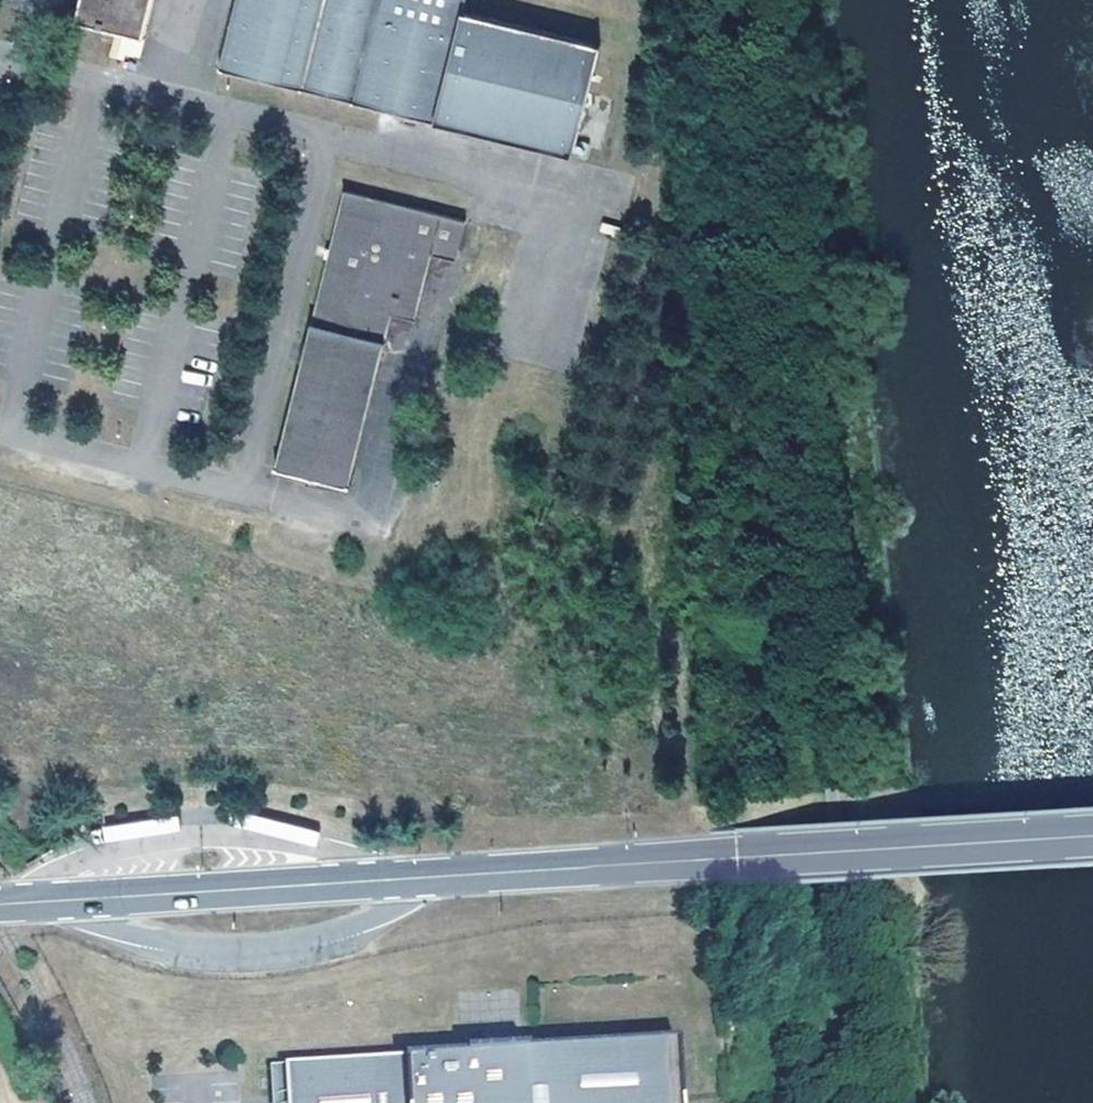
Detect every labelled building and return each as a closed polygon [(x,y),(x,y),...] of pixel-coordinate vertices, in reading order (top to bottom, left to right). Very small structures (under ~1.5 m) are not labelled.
[(77,21),(145,38),(154,0),(82,0),(77,21)] [(220,69),(574,156),(601,44),(464,11),(467,0),(237,0),(220,69)] [(114,52),(139,58),(142,41),(117,36),(114,52)] [(466,220),(347,190),(278,468),(348,486),(390,314),(414,320),(430,254),(456,260),(466,220)] [(430,497),(433,477),(422,475),(418,495),(430,497)] [(677,1034),(284,1059),(287,1102),(681,1102),(677,1034)]
